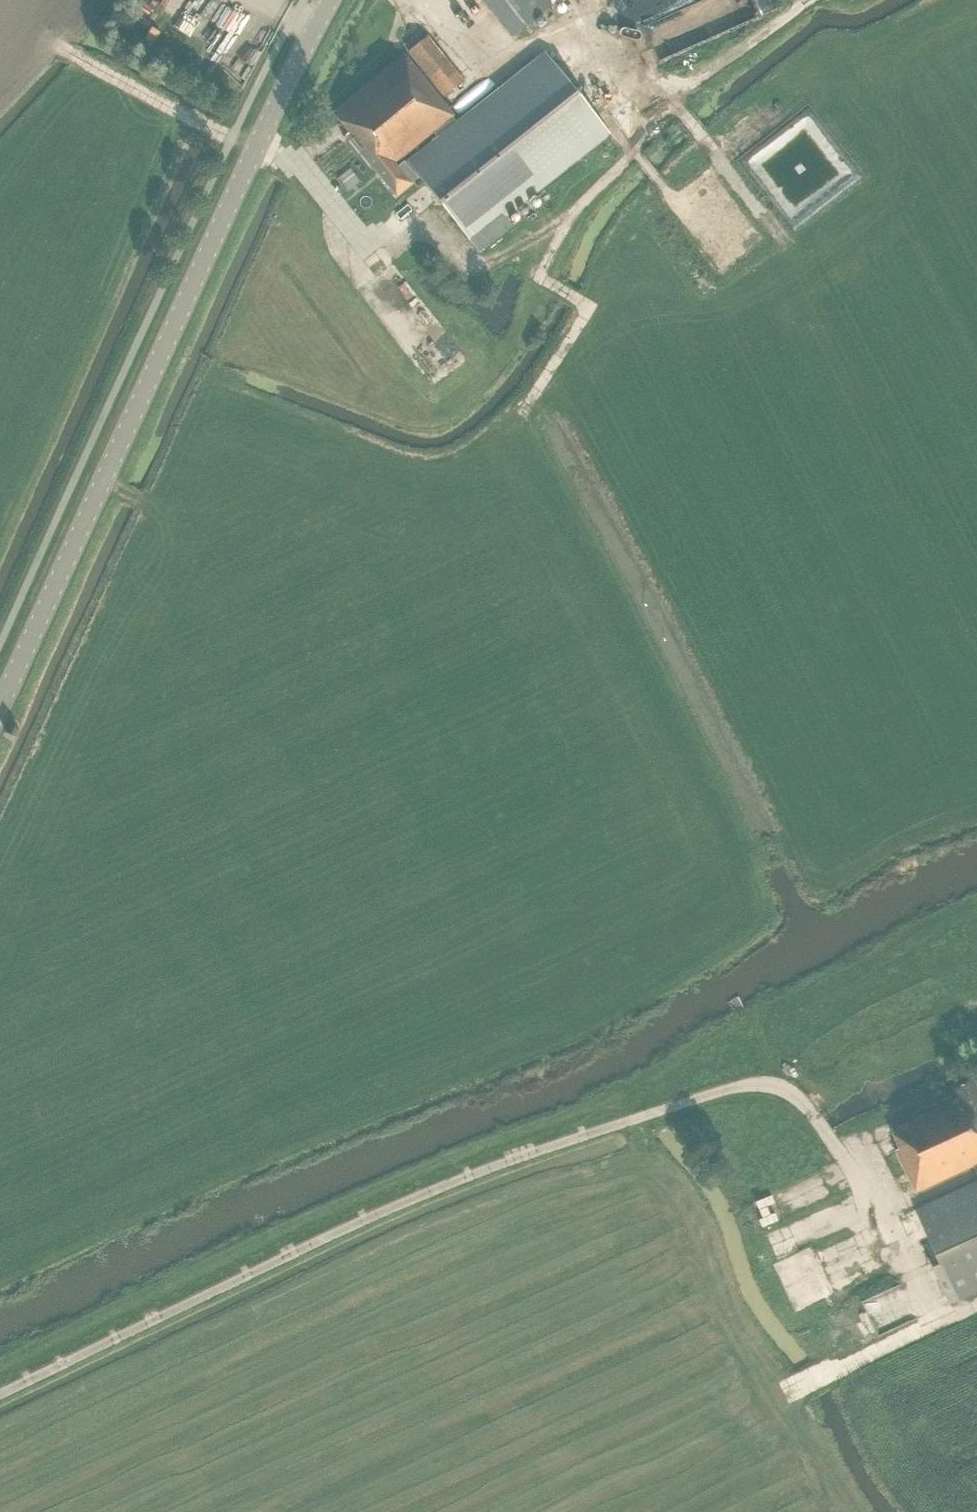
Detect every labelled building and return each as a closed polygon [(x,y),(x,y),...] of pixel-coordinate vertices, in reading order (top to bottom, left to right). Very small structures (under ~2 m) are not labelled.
[(510,35),(548,4),(545,0),(482,0),(510,35)] [(718,34),(769,12),(763,0),(703,0),(718,34)] [(408,51),(444,96),(463,80),(428,36),(408,51)] [(397,196),(412,183),(411,182),(417,177),(403,160),(397,165),(395,163),(433,132),(440,141),(411,165),(480,249),(510,224),(504,216),(609,132),(587,105),(547,55),(460,125),(452,116),(453,115),(404,54),(332,112),(349,133),(347,135),(397,196)] [(6,732),(15,736),(18,727),(10,723),(6,732)] [(892,1129),(901,1148),(897,1149),(917,1191),(974,1165),(976,1171),(976,1086),(974,1079),(955,1088),(960,1100),(956,1102),(956,1100),(892,1129)] [(900,1217),(908,1235),(916,1232),(925,1228),(941,1264),(933,1268),(950,1303),(976,1290),(976,1180),(900,1217)]
